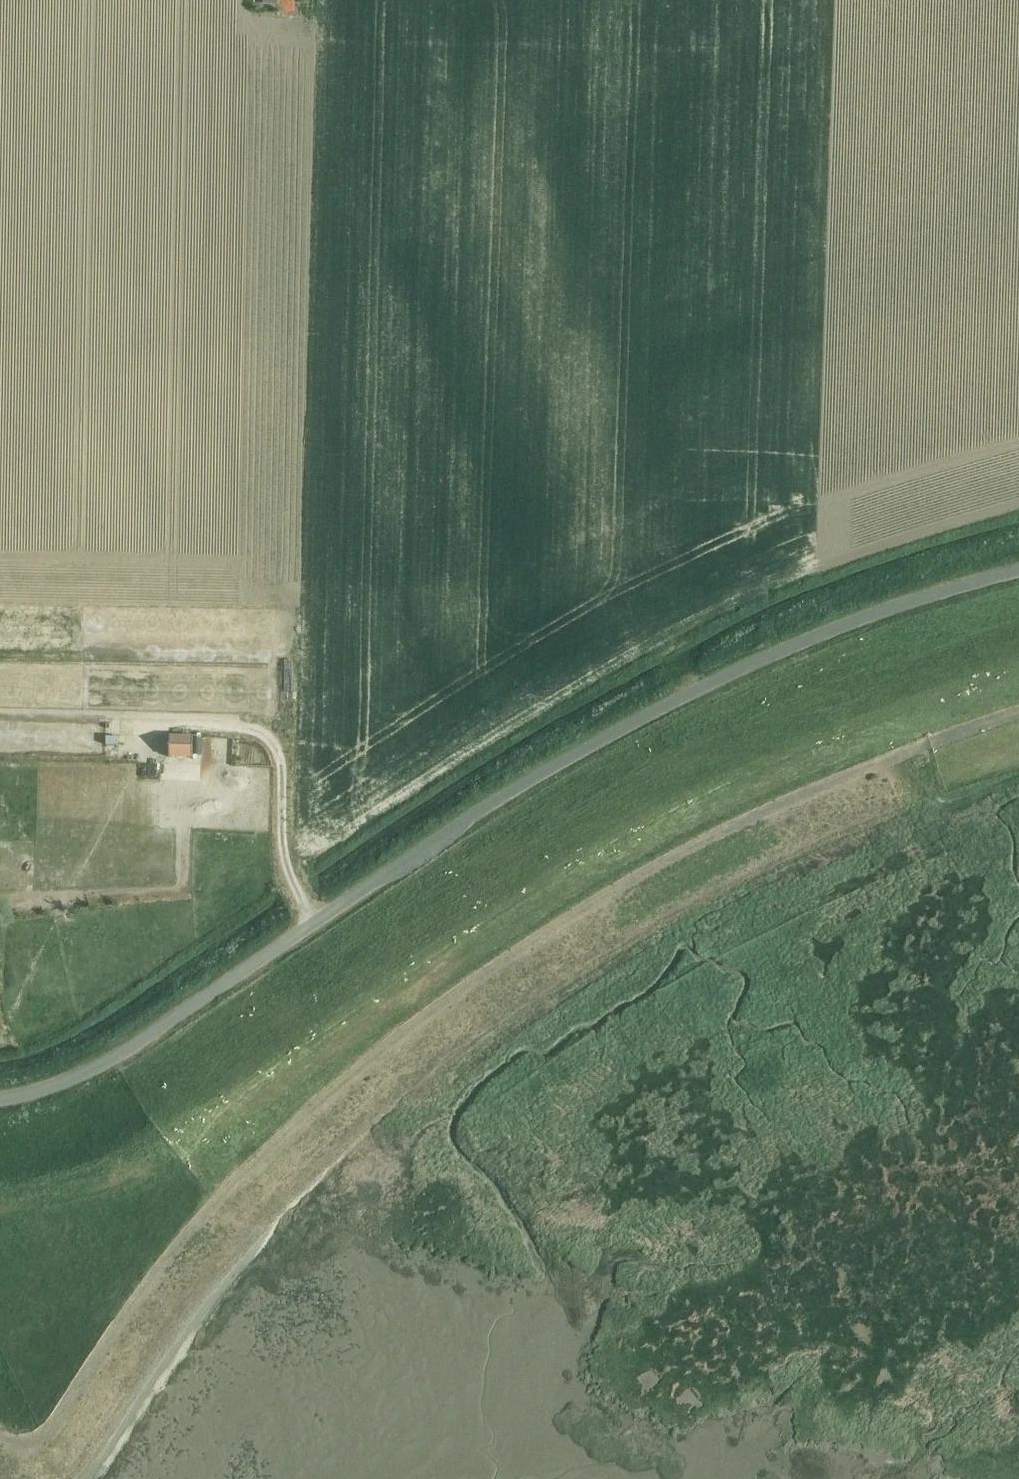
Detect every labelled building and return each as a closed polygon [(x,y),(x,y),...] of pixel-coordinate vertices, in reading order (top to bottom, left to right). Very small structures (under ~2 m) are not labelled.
[(190,733),(167,733),(167,756),(190,756),(190,733)]
